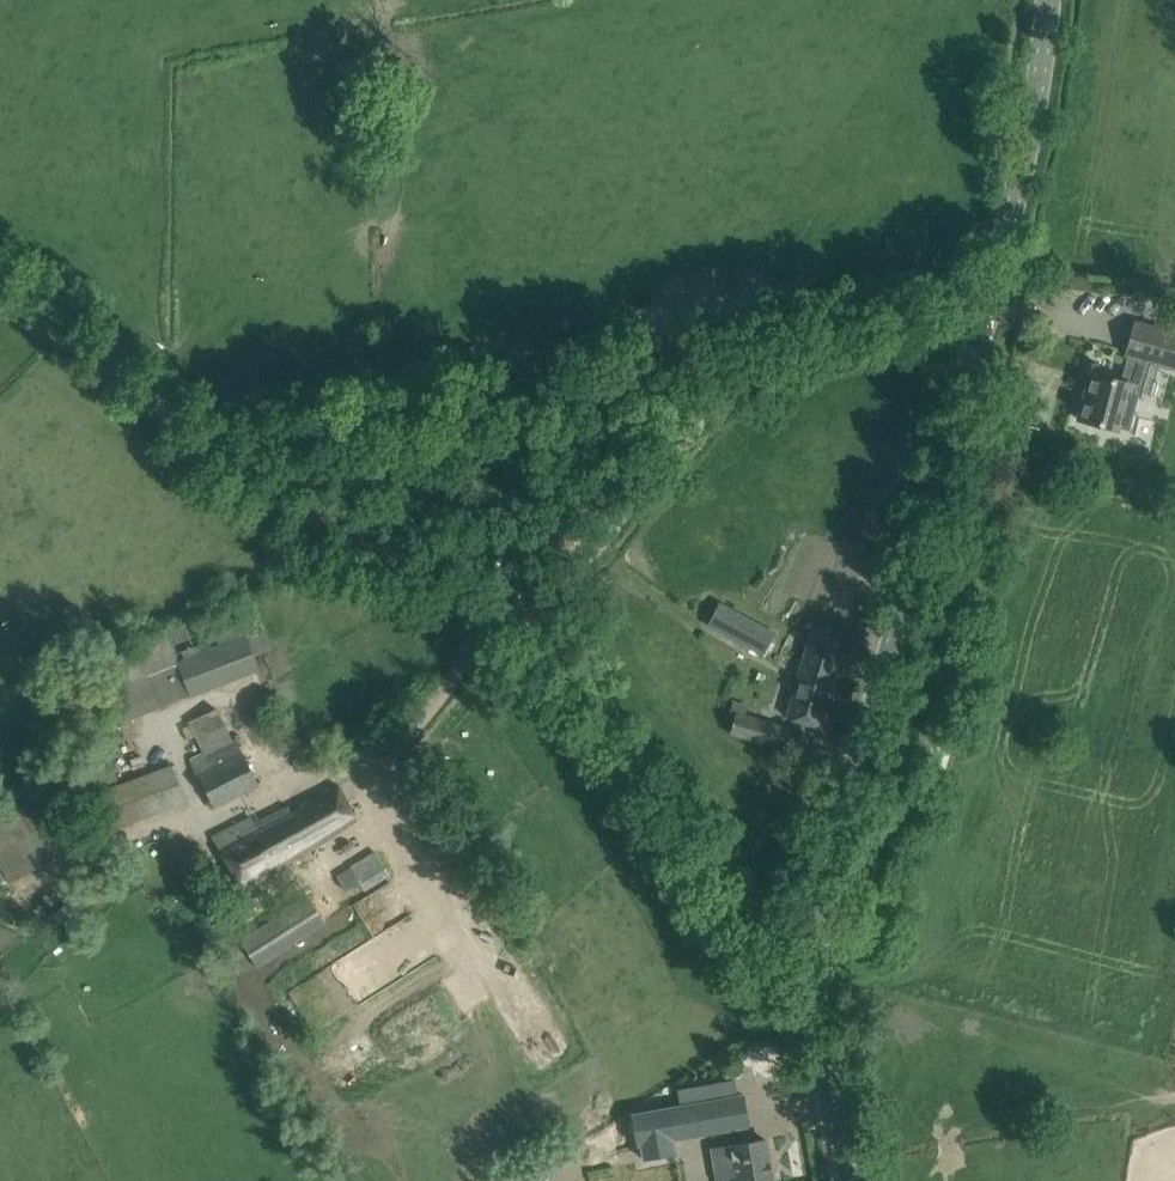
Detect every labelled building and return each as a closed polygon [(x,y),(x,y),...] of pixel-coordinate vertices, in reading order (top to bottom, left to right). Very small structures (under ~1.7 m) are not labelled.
[(1078,419),(1101,425),(1116,429),(1116,427),(1117,425),(1128,428),(1137,397),(1138,398),(1139,398),(1150,361),(1174,368),(1174,333),(1158,328),(1134,322),(1126,354),(1128,355),(1121,381),(1091,373),(1078,419)] [(763,654),(775,632),(718,603),(707,625),(763,654)] [(265,629),(245,636),(236,614),(137,654),(101,671),(113,706),(102,710),(106,724),(118,719),(119,723),(159,707),(159,708),(258,668),(252,655),(272,647),(265,629)] [(821,726),(848,633),(814,623),(787,716),(821,726)] [(198,774),(215,807),(260,784),(236,737),(232,739),(215,707),(187,721),(191,727),(185,730),(188,737),(195,734),(203,751),(189,758),(197,774),(198,774)] [(788,749),(794,729),(737,712),(731,733),(788,749)] [(142,753),(130,757),(133,769),(145,765),(142,753)] [(172,763),(98,790),(103,802),(96,805),(102,819),(109,816),(114,828),(186,802),(172,763)] [(112,782),(108,772),(84,779),(88,790),(112,782)] [(357,819),(337,784),(302,803),(303,805),(291,811),(288,806),(254,824),(251,817),(212,838),(240,893),(357,819)] [(374,849),(336,873),(346,890),(360,882),(364,890),(390,873),(374,849)] [(258,967),(326,924),(308,894),(239,938),(258,967)] [(750,1126),(744,1095),(632,1115),(637,1146),(642,1145),(645,1160),(676,1155),(673,1139),(750,1126)] [(742,1143),(730,1145),(736,1180),(773,1180),(765,1139),(742,1143)] [(588,1171),(590,1180),(687,1180),(683,1154),(588,1171)]
